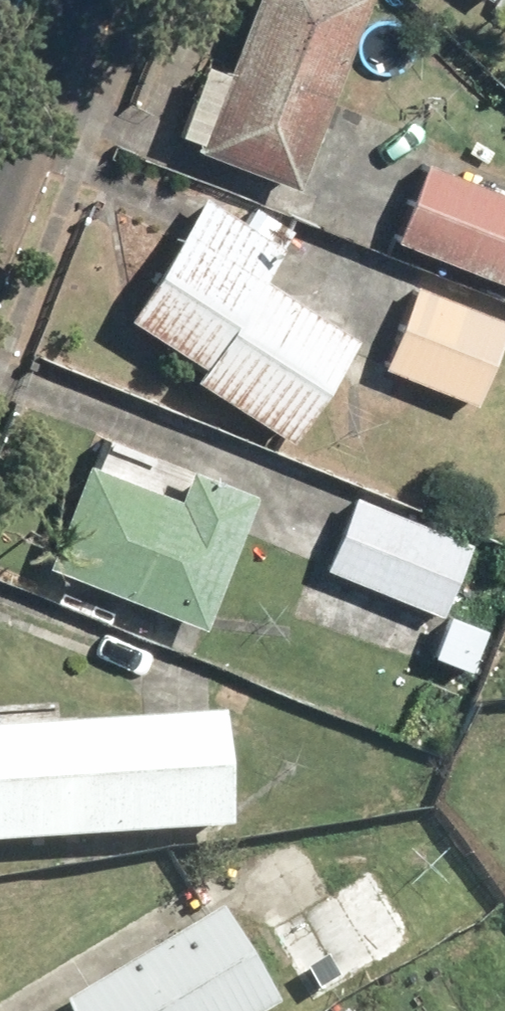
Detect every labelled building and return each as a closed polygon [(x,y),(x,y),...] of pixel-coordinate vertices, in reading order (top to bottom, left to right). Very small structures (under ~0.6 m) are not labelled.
[(369,0),(254,0),(200,152),(301,188),(369,0)] [(430,162),(399,237),(504,282),(504,193),(430,162)] [(208,196),(133,316),(210,363),(199,380),(296,439),(359,337),(266,280),(296,232),(256,207),(247,221),(208,196)] [(388,370),(480,403),(504,333),(504,318),(418,287),(388,370)] [(258,498),(111,438),(99,468),(88,463),(47,563),(205,628),(258,498)] [(472,545),(358,496),(327,566),(442,616),(472,545)] [(233,832),(225,717),(0,731),(0,847),(233,832)] [(380,867),(274,925),(316,1003),(423,945),(380,867)] [(278,1004),(220,912),(69,1006),(72,1010),(267,1010),(278,1004)]
